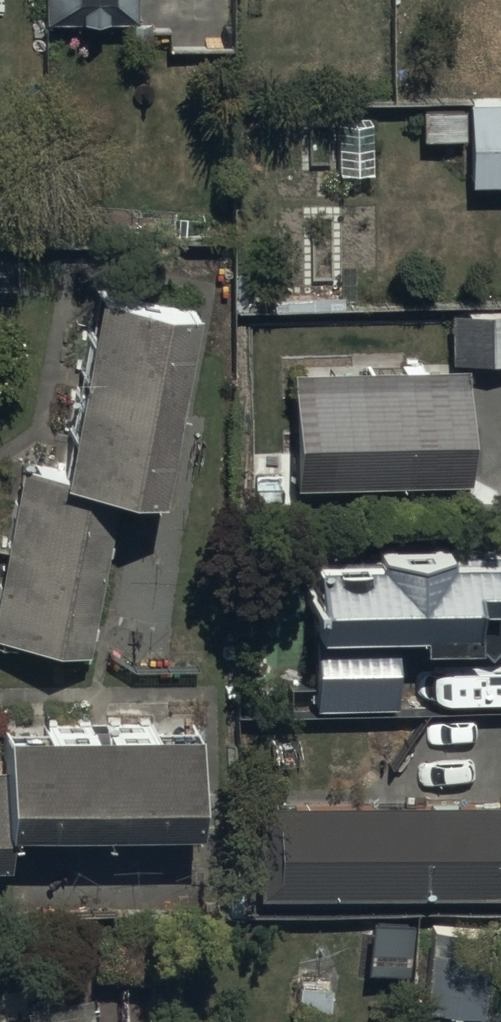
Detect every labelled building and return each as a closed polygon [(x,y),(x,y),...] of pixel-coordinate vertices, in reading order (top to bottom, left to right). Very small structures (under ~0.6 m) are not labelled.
[(44,28),(125,27),(125,48),(149,48),(149,26),(138,26),(138,0),(44,0),(44,28)] [(469,141),(469,188),(500,188),(500,101),(469,101),(469,112),(419,112),(419,141),(469,141)] [(193,307),(93,289),(59,467),(18,459),(0,556),(0,631),(86,647),(115,492),(157,500),(193,307)] [(450,313),(450,368),(500,368),(500,313),(450,313)] [(294,374),(295,490),(468,490),(467,374),(294,374)] [(315,567),(315,713),(395,713),(395,651),(478,651),(490,659),(500,648),(500,549),(371,548),(370,568),(315,567)] [(194,735),(1,738),(1,770),(0,770),(0,874),(10,874),(10,844),(196,842),(194,735)] [(259,901),(500,900),(500,808),(259,809),(259,901)] [(487,957),(427,952),(422,1016),(482,1020),(487,957)] [(83,972),(39,980),(46,1021),(91,1021),(83,972)]
